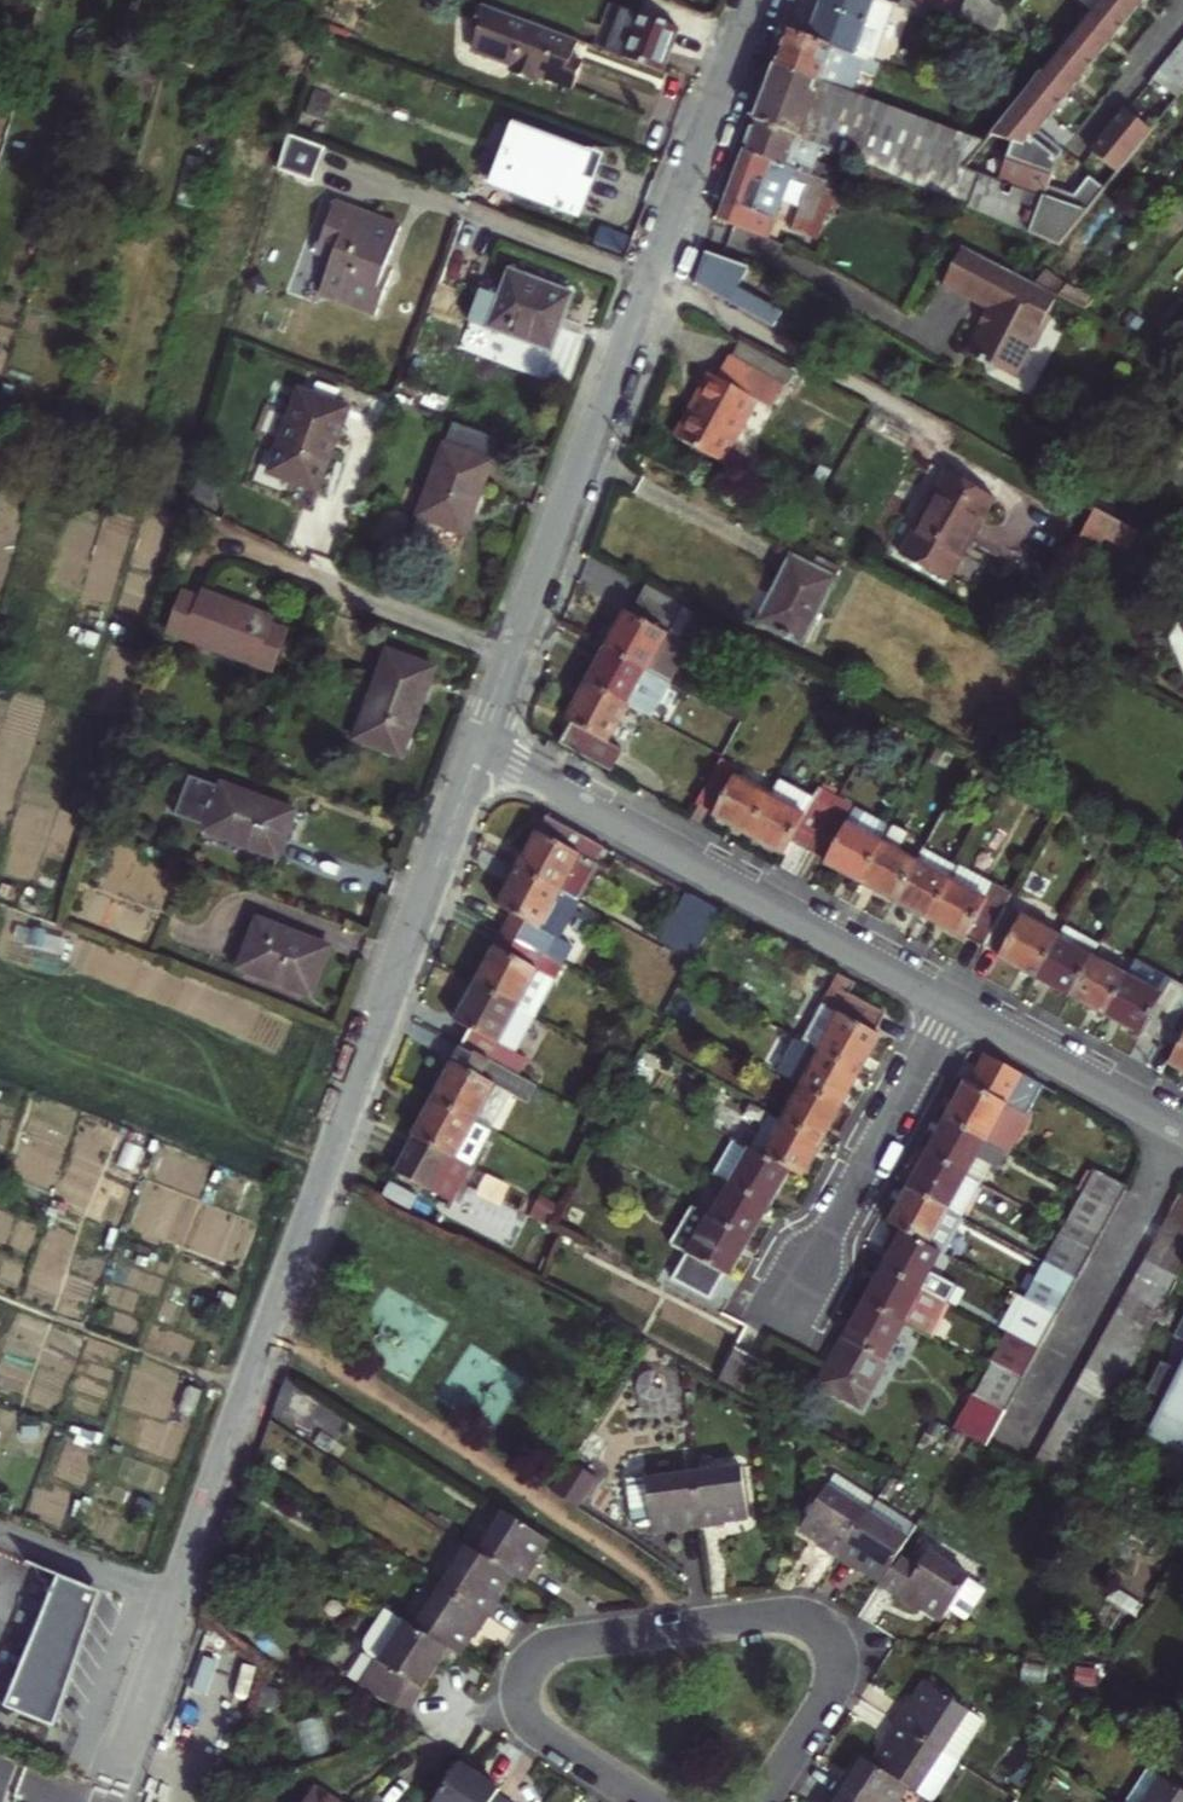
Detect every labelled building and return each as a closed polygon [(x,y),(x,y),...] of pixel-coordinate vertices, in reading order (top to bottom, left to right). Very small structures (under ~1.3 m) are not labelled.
[(810,39),(872,62),(894,5),(881,0),(824,0),(810,39)] [(909,0),(903,0),(900,8),(927,18),(930,8),(918,3),(909,0)] [(919,0),(918,3),(930,8),(943,13),(947,0),(919,0)] [(959,19),(996,32),(1002,14),(988,0),(966,0),(959,19)] [(992,137),(1009,150),(987,177),(1044,198),(1031,235),(1059,247),(1099,199),(1084,187),(1064,201),(1042,184),(1066,153),(1042,135),(1151,0),(1103,0),(992,137)] [(575,93),(580,79),(584,68),(575,64),(567,62),(575,40),(485,6),(477,28),(482,30),(490,33),(486,44),(482,54),(518,67),(514,78),(536,87),(538,79),(575,93)] [(622,8),(605,51),(665,73),(681,30),(622,8)] [(490,33),(482,30),(478,40),(486,44),(490,33)] [(789,31),(777,66),(854,94),(862,72),(875,77),(880,65),(872,62),(810,39),(789,31)] [(474,51),(482,54),(486,44),(478,40),(474,51)] [(567,62),(575,64),(583,42),(575,40),(567,62)] [(1147,88),(1171,108),(1182,94),(1182,43),(1147,88)] [(987,177),(966,170),(987,143),(854,94),(777,66),(756,122),(821,146),(869,163),(1031,235),(1044,198),(987,177)] [(1086,163),(1111,183),(1117,176),(1145,141),(1120,121),(1086,163)] [(756,122),(745,150),(796,169),(810,174),(815,161),(821,146),(756,122)] [(600,160),(516,128),(494,188),(559,212),(558,214),(568,218),(569,215),(578,219),(600,160)] [(288,135),(277,172),(311,185),(325,149),(288,135)] [(719,220),(770,238),(793,177),(796,169),(745,150),(719,220)] [(814,176),(839,185),(844,171),(815,161),(810,174),(814,176)] [(796,169),(793,177),(811,184),(814,176),(810,174),(796,169)] [(811,184),(795,228),(820,237),(839,185),(814,176),(811,184)] [(139,180),(135,196),(144,198),(148,182),(139,180)] [(1154,193),(1146,186),(1123,215),(1132,221),(1154,193)] [(393,273),(385,270),(400,230),(335,206),(318,252),(335,258),(322,293),(377,313),(393,273)] [(631,238),(603,227),(597,245),(625,256),(631,238)] [(795,228),(793,232),(818,241),(820,237),(795,228)] [(1054,295),(964,248),(945,285),(988,308),(977,326),(975,326),(962,349),(976,357),(980,369),(994,365),(1011,375),(1030,341),(1033,342),(1048,315),(1045,313),(1054,295)] [(468,322),(553,354),(575,296),(511,272),(501,299),(480,291),(468,322)] [(724,279),(714,296),(777,330),(786,314),(724,279)] [(1182,305),(1182,299),(1181,297),(1169,311),(1174,316),(1182,305)] [(731,360),(758,374),(767,359),(740,344),(731,360)] [(716,380),(707,375),(673,438),(717,462),(750,401),(769,411),(781,388),(771,382),(779,366),(767,359),(758,374),(731,360),(728,358),(716,380)] [(301,392),(271,474),(317,491),(348,410),(301,392)] [(454,424),(419,518),(466,535),(503,441),(454,424)] [(950,472),(906,551),(954,578),(998,499),(950,472)] [(1107,478),(1096,498),(1111,506),(1121,486),(1107,478)] [(1130,552),(1141,533),(1097,509),(1081,540),(1100,551),(1107,539),(1130,552)] [(747,622),(789,645),(831,568),(813,559),(807,570),(782,556),(747,622)] [(607,646),(668,679),(668,680),(704,615),(647,584),(632,612),(627,609),(607,646)] [(271,620),(203,595),(200,603),(182,595),(167,635),(271,673),(286,634),(268,628),(271,620)] [(586,683),(629,707),(646,716),(668,679),(607,646),(586,683)] [(389,652),(356,740),(403,758),(436,669),(389,652)] [(609,742),(629,707),(586,683),(567,718),(573,722),(562,743),(612,770),(623,749),(609,742)] [(741,770),(722,759),(708,784),(698,804),(717,815),(716,817),(750,836),(772,797),(737,777),(741,770)] [(698,804),(708,784),(685,771),(668,801),(692,814),(698,804)] [(817,795),(783,777),(772,797),(750,836),(785,855),(792,842),(809,851),(838,798),(840,795),(823,786),(817,795)] [(210,835),(283,862),(302,815),(229,788),(227,792),(196,780),(181,819),(212,830),(210,835)] [(847,823),(853,812),(855,807),(838,798),(809,851),(827,861),(825,864),(861,883),(883,842),(847,823)] [(889,831),(853,812),(847,823),(883,842),(889,831)] [(517,868),(561,892),(577,901),(606,848),(546,815),(517,868)] [(1182,849),(1182,824),(1172,843),(1182,849)] [(889,831),(883,842),(919,862),(925,851),(889,831)] [(919,862),(883,842),(861,883),(897,903),(919,862)] [(925,851),(919,862),(897,903),(930,921),(953,880),(959,868),(926,850),(925,851)] [(996,886),(960,867),(959,868),(953,880),(988,900),(996,886)] [(1179,875),(1165,867),(1162,873),(1176,880),(1179,875)] [(500,928),(561,962),(571,944),(558,937),(541,928),(561,892),(517,868),(497,905),(508,912),(500,928)] [(988,900),(953,880),(930,921),(965,940),(967,937),(984,946),(1006,906),(1012,895),(996,886),(988,900)] [(541,928),(558,937),(577,901),(561,892),(541,928)] [(692,895),(663,947),(691,962),(720,910),(692,895)] [(999,959),(1033,978),(1057,935),(1006,906),(984,946),(1000,955),(999,959)] [(284,939),(287,932),(260,922),(257,929),(284,939)] [(1062,925),(1057,935),(1033,978),(1070,997),(1092,956),(1073,945),(1079,934),(1062,925)] [(533,1014),(561,962),(500,928),(471,981),(533,1014)] [(241,971),(314,998),(331,949),(287,932),(284,939),(257,929),(241,971)] [(1098,944),(1079,934),(1073,945),(1092,956),(1098,944)] [(1098,944),(1092,956),(1127,975),(1133,964),(1098,944)] [(1127,975),(1092,956),(1070,997),(1091,1009),(1093,1005),(1102,1010),(1100,1014),(1105,1016),(1127,975)] [(1169,984),(1133,964),(1127,975),(1163,995),(1169,984)] [(838,975),(822,1003),(838,1012),(848,993),(853,983),(838,975)] [(1127,975),(1105,1016),(1141,1036),(1143,1033),(1159,1042),(1182,997),(1182,986),(1171,979),(1169,984),(1163,995),(1127,975)] [(457,1042),(516,1075),(526,1058),(513,1051),(533,1014),(471,981),(451,1019),(465,1027),(457,1042)] [(885,1013),(848,993),(838,1012),(818,1047),(861,1071),(880,1035),(875,1032),(885,1013)] [(1159,1042),(1176,1051),(1169,1065),(1182,1073),(1182,997),(1159,1042)] [(818,1047),(838,1012),(822,1003),(802,1038),(818,1047)] [(1091,1009),(1100,1014),(1102,1010),(1093,1005),(1091,1009)] [(797,1084),(841,1107),(861,1071),(818,1047),(802,1038),(799,1036),(779,1073),(797,1084)] [(533,1085),(516,1075),(457,1042),(428,1096),(471,1119),(492,1084),(507,1092),(524,1102),(533,1085)] [(966,1081),(946,1117),(1008,1151),(1043,1087),(987,1056),(971,1084),(966,1081)] [(487,1128),(507,1092),(492,1084),(471,1119),(487,1128)] [(778,1119),(821,1143),(841,1107),(797,1084),(778,1119)] [(447,1201),(458,1181),(487,1128),(471,1119),(428,1096),(408,1133),(414,1136),(404,1154),(395,1172),(434,1193),(447,1201)] [(778,1119),(767,1113),(748,1148),(789,1170),(802,1177),(821,1143),(778,1119)] [(946,1117),(926,1153),(980,1183),(991,1164),(999,1168),(1008,1151),(946,1117)] [(769,1206),(789,1170),(748,1148),(730,1138),(711,1174),(729,1183),(769,1206)] [(980,1183),(926,1153),(906,1189),(960,1219),(980,1183)] [(1097,1172),(1128,1189),(1137,1172),(1106,1155),(1097,1172)] [(1088,1188),(1119,1206),(1128,1189),(1097,1172),(1088,1188)] [(416,1196),(389,1182),(382,1193),(409,1208),(416,1196)] [(769,1206),(729,1183),(709,1220),(749,1242),(769,1206)] [(1111,1220),(1119,1206),(1088,1188),(1085,1194),(1080,1203),(1111,1220)] [(960,1219),(906,1189),(887,1224),(900,1231),(941,1254),(960,1219)] [(1169,1212),(1182,1219),(1182,1197),(1179,1195),(1169,1212)] [(1103,1236),(1111,1220),(1080,1203),(1071,1219),(1103,1236)] [(709,1220),(689,1209),(671,1243),(687,1253),(674,1278),(712,1299),(726,1273),(731,1276),(749,1242),(709,1220)] [(1169,1212),(1161,1228),(1182,1240),(1182,1219),(1169,1212)] [(1062,1235),(1094,1253),(1103,1236),(1071,1219),(1065,1230),(1062,1235)] [(1182,1259),(1182,1240),(1161,1228),(1153,1242),(1182,1259)] [(900,1231),(881,1266),(945,1302),(955,1284),(931,1272),(941,1254),(900,1231)] [(1053,1251),(1085,1269),(1094,1253),(1062,1235),(1053,1251)] [(1179,1277),(1182,1269),(1182,1259),(1153,1242),(1144,1258),(1179,1277)] [(1076,1285),(1085,1269),(1053,1251),(1045,1265),(1044,1267),(1076,1285)] [(1170,1294),(1179,1277),(1144,1258),(1136,1275),(1170,1294)] [(881,1266),(861,1304),(905,1327),(925,1339),(945,1302),(881,1266)] [(1035,1284),(1067,1301),(1076,1285),(1044,1267),(1035,1284)] [(1170,1294),(1136,1275),(1127,1291),(1162,1311),(1170,1294)] [(1059,1317),(1067,1301),(1035,1284),(1026,1300),(1059,1317)] [(1127,1291),(1118,1307),(1154,1327),(1162,1311),(1127,1291)] [(1018,1315),(1050,1333),(1059,1317),(1026,1300),(1018,1315)] [(871,1389),(905,1327),(861,1304),(826,1366),(871,1389)] [(1118,1307),(1109,1324),(1146,1343),(1154,1327),(1118,1307)] [(1009,1331),(1042,1349),(1050,1333),(1018,1315),(1009,1331)] [(1174,1336),(1182,1341),(1182,1317),(1174,1336)] [(1101,1340),(1137,1360),(1146,1343),(1109,1324),(1101,1340)] [(1033,1365),(1042,1349),(1009,1331),(1007,1335),(1000,1347),(1033,1365)] [(1092,1355),(1129,1375),(1137,1360),(1101,1340),(1092,1355)] [(992,1362),(1024,1380),(1033,1365),(1000,1347),(992,1362)] [(720,1380),(743,1393),(759,1360),(736,1349),(720,1380)] [(1092,1355),(1084,1371),(1121,1391),(1129,1375),(1092,1355)] [(1182,1454),(1182,1357),(1176,1370),(1161,1363),(1147,1390),(1169,1402),(1151,1436),(1182,1454)] [(983,1379),(1016,1397),(1024,1380),(992,1362),(986,1372),(983,1379)] [(871,1389),(826,1366),(815,1386),(859,1411),(871,1389)] [(1084,1371),(1075,1387),(1113,1408),(1121,1391),(1084,1371)] [(974,1394),(1007,1412),(1016,1397),(983,1379),(974,1394)] [(998,1430),(1007,1412),(974,1394),(965,1412),(998,1430)] [(988,1448),(998,1430),(965,1412),(954,1430),(988,1448)] [(1040,1452),(1079,1474),(1088,1456),(1049,1435),(1040,1452)] [(1072,1489),(1079,1474),(1040,1452),(1031,1468),(1072,1489)] [(749,1516),(743,1466),(695,1472),(701,1528),(726,1525),(725,1519),(749,1516)] [(652,1525),(653,1528),(677,1525),(679,1531),(701,1528),(695,1472),(647,1478),(646,1475),(626,1477),(631,1521),(635,1524),(641,1527),(652,1525)] [(840,1560),(871,1513),(877,1502),(835,1475),(801,1527),(822,1541),(818,1545),(840,1560)] [(548,1541),(504,1513),(478,1552),(511,1572),(527,1583),(540,1563),(536,1560),(548,1541)] [(871,1513),(840,1560),(859,1573),(862,1568),(883,1581),(902,1552),(910,1538),(871,1513)] [(440,1586),(489,1617),(503,1597),(497,1593),(511,1572),(478,1552),(467,1545),(440,1586)] [(923,1607),(941,1618),(948,1607),(965,1618),(977,1598),(980,1600),(986,1589),(967,1578),(968,1575),(930,1552),(922,1564),(902,1552),(883,1581),(880,1586),(920,1612),(923,1607)] [(108,1594),(58,1575),(5,1707),(55,1727),(88,1644),(108,1594)] [(489,1617),(440,1586),(415,1626),(454,1651),(457,1653),(470,1634),(476,1637),(489,1617)] [(440,1672),(454,1651),(415,1626),(385,1607),(357,1654),(374,1665),(362,1687),(404,1714),(434,1668),(440,1672)] [(186,1676),(236,1694),(245,1674),(193,1655),(186,1676)] [(896,1721),(970,1768),(996,1728),(929,1683),(916,1703),(910,1699),(896,1721)] [(876,1765),(918,1793),(933,1801),(948,1801),(970,1768),(896,1721),(884,1741),(889,1745),(876,1765)] [(496,1794),(499,1789),(480,1776),(483,1771),(463,1758),(434,1801),(491,1801),(496,1794)] [(876,1765),(866,1759),(854,1779),(847,1775),(834,1795),(844,1801),(912,1801),(918,1793),(876,1765)] [(361,1789),(358,1792),(325,1771),(304,1801),(382,1801),(361,1789)] [(1152,1772),(1133,1801),(1182,1801),(1182,1792),(1152,1772)]
